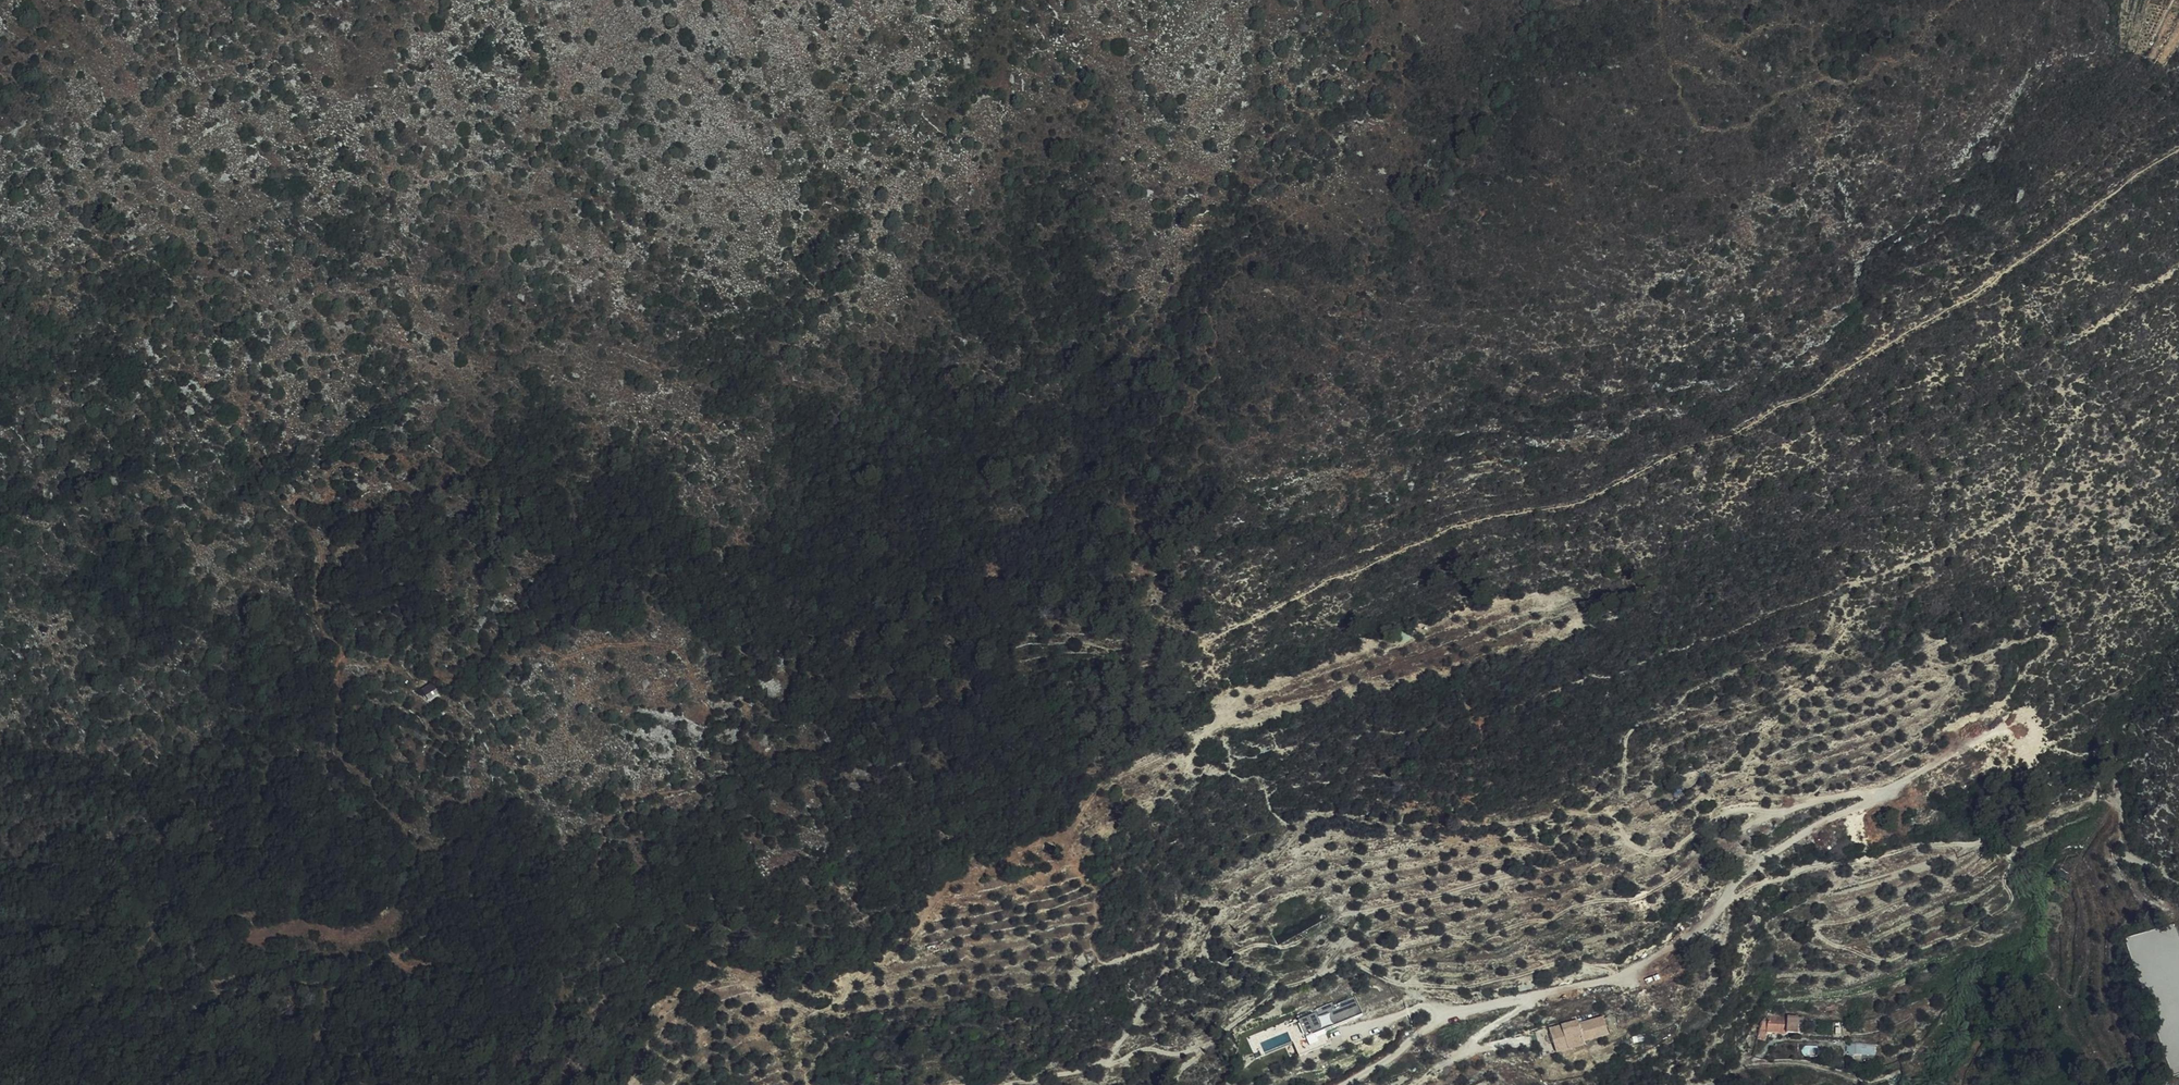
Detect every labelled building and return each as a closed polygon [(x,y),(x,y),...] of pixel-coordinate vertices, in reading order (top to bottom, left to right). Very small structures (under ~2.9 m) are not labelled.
[(435,683),(423,686),(427,700),(439,696),(435,683)] [(1299,1016),(1305,1034),(1363,1014),(1356,996),(1299,1016)] [(1550,1027),(1556,1051),(1611,1037),(1604,1013),(1550,1027)] [(1787,1032),(1799,1032),(1800,1014),(1788,1014),(1787,1032)] [(1781,1035),(1781,1017),(1763,1016),(1763,1021),(1757,1021),(1756,1034),(1781,1035)] [(1849,1042),(1848,1053),(1876,1055),(1877,1044),(1849,1042)]
